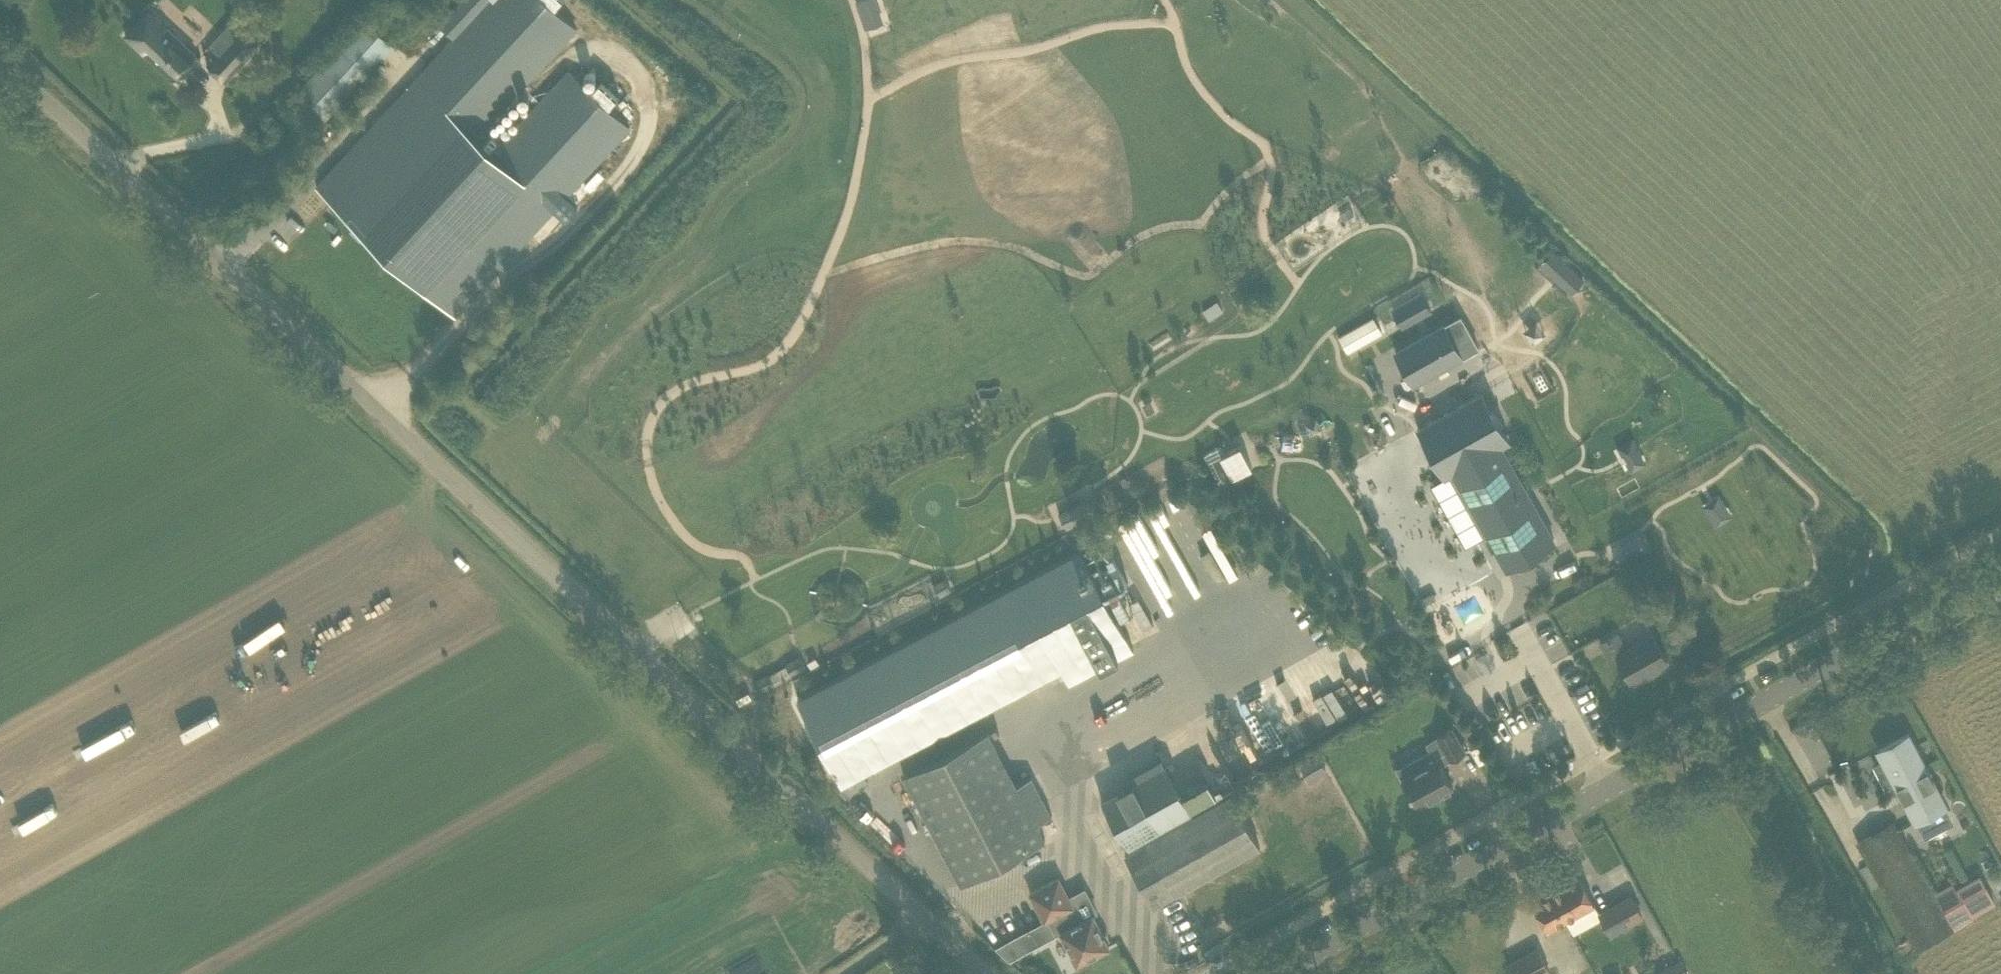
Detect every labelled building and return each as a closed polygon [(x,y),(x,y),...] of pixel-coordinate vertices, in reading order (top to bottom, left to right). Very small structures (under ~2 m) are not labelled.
[(316,187),(455,315),(553,209),(566,220),(578,206),(568,196),(631,127),(608,106),(619,94),(602,78),(591,89),(568,69),(501,141),(485,126),(551,54),(577,28),(554,6),(560,0),(462,0),(439,24),(454,38),(316,187)] [(173,78),(196,53),(148,10),(126,35),(173,78)] [(366,18),(298,91),(328,118),(395,45),(366,18)] [(222,81),(257,42),(241,28),(207,68),(222,81)] [(1421,294),(1392,310),(1400,325),(1429,309),(1421,294)] [(1460,315),(1395,352),(1414,384),(1478,348),(1460,315)] [(1482,393),(1417,429),(1443,477),(1451,473),(1504,567),(1554,539),(1501,445),(1508,441),(1482,393)] [(1631,438),(1619,445),(1633,469),(1645,463),(1631,438)] [(1220,455),(1211,460),(1219,475),(1223,483),(1226,481),(1232,478),(1220,455)] [(1085,498),(1058,513),(1066,527),(1093,512),(1085,498)] [(1152,509),(1126,520),(1137,544),(1157,535),(1153,528),(1159,525),(1152,509)] [(1061,668),(1069,684),(1134,650),(1126,635),(1081,549),(797,698),(842,783),(1061,668)] [(1429,594),(1418,600),(1424,611),(1435,605),(1429,594)] [(1507,632),(1518,648),(1536,636),(1526,620),(1507,632)] [(1618,631),(1600,641),(1610,660),(1618,656),(1633,683),(1646,675),(1644,673),(1666,660),(1651,633),(1626,646),(1618,631)] [(1303,665),(1313,692),(1332,684),(1322,658),(1303,665)] [(1471,679),(1463,662),(1447,670),(1455,686),(1471,679)] [(1335,684),(1317,695),(1332,722),(1351,711),(1335,684)] [(1285,713),(1299,740),(1318,730),(1304,703),(1285,713)] [(1494,720),(1500,739),(1521,733),(1514,713),(1494,720)] [(1440,764),(1450,758),(1450,759),(1465,751),(1452,727),(1437,736),(1438,737),(1427,743),(1431,750),(1423,754),(1424,754),(1397,769),(1417,805),(1452,786),(1440,764)] [(1037,824),(1052,816),(1031,776),(1016,784),(987,730),(904,774),(961,883),(1045,839),(1037,824)] [(1918,820),(1925,835),(1947,824),(1939,809),(1945,806),(1930,777),(1931,777),(1917,751),(1908,734),(1878,749),(1885,764),(1874,770),(1886,793),(1897,787),(1902,795),(1916,821),(1918,820)] [(1255,747),(1262,766),(1278,760),(1271,741),(1255,747)] [(1318,757),(1300,766),(1307,779),(1325,769),(1318,757)] [(1165,764),(1101,799),(1128,847),(1192,811),(1165,764)] [(1298,770),(1287,776),(1293,787),(1304,781),(1298,770)] [(1230,794),(1143,843),(1125,853),(1155,906),(1260,846),(1230,794)] [(1893,821),(1857,842),(1916,949),(1973,917),(1996,905),(1980,876),(1957,889),(1953,882),(1933,893),(1893,821)] [(1044,919),(996,944),(1010,957),(1056,934),(1061,931),(1077,962),(1083,959),(1085,962),(1097,955),(1096,953),(1109,946),(1092,914),(1084,918),(1076,903),(1072,905),(1058,877),(1030,892),(1044,919)] [(1594,903),(1589,894),(1579,877),(1551,893),(1565,919),(1594,903)] [(1532,903),(1542,921),(1547,930),(1565,919),(1551,893),(1532,903)] [(1599,913),(1610,934),(1642,916),(1631,896),(1599,913)] [(1549,970),(1537,949),(1507,965),(1512,973),(1541,973),(1549,970)]
